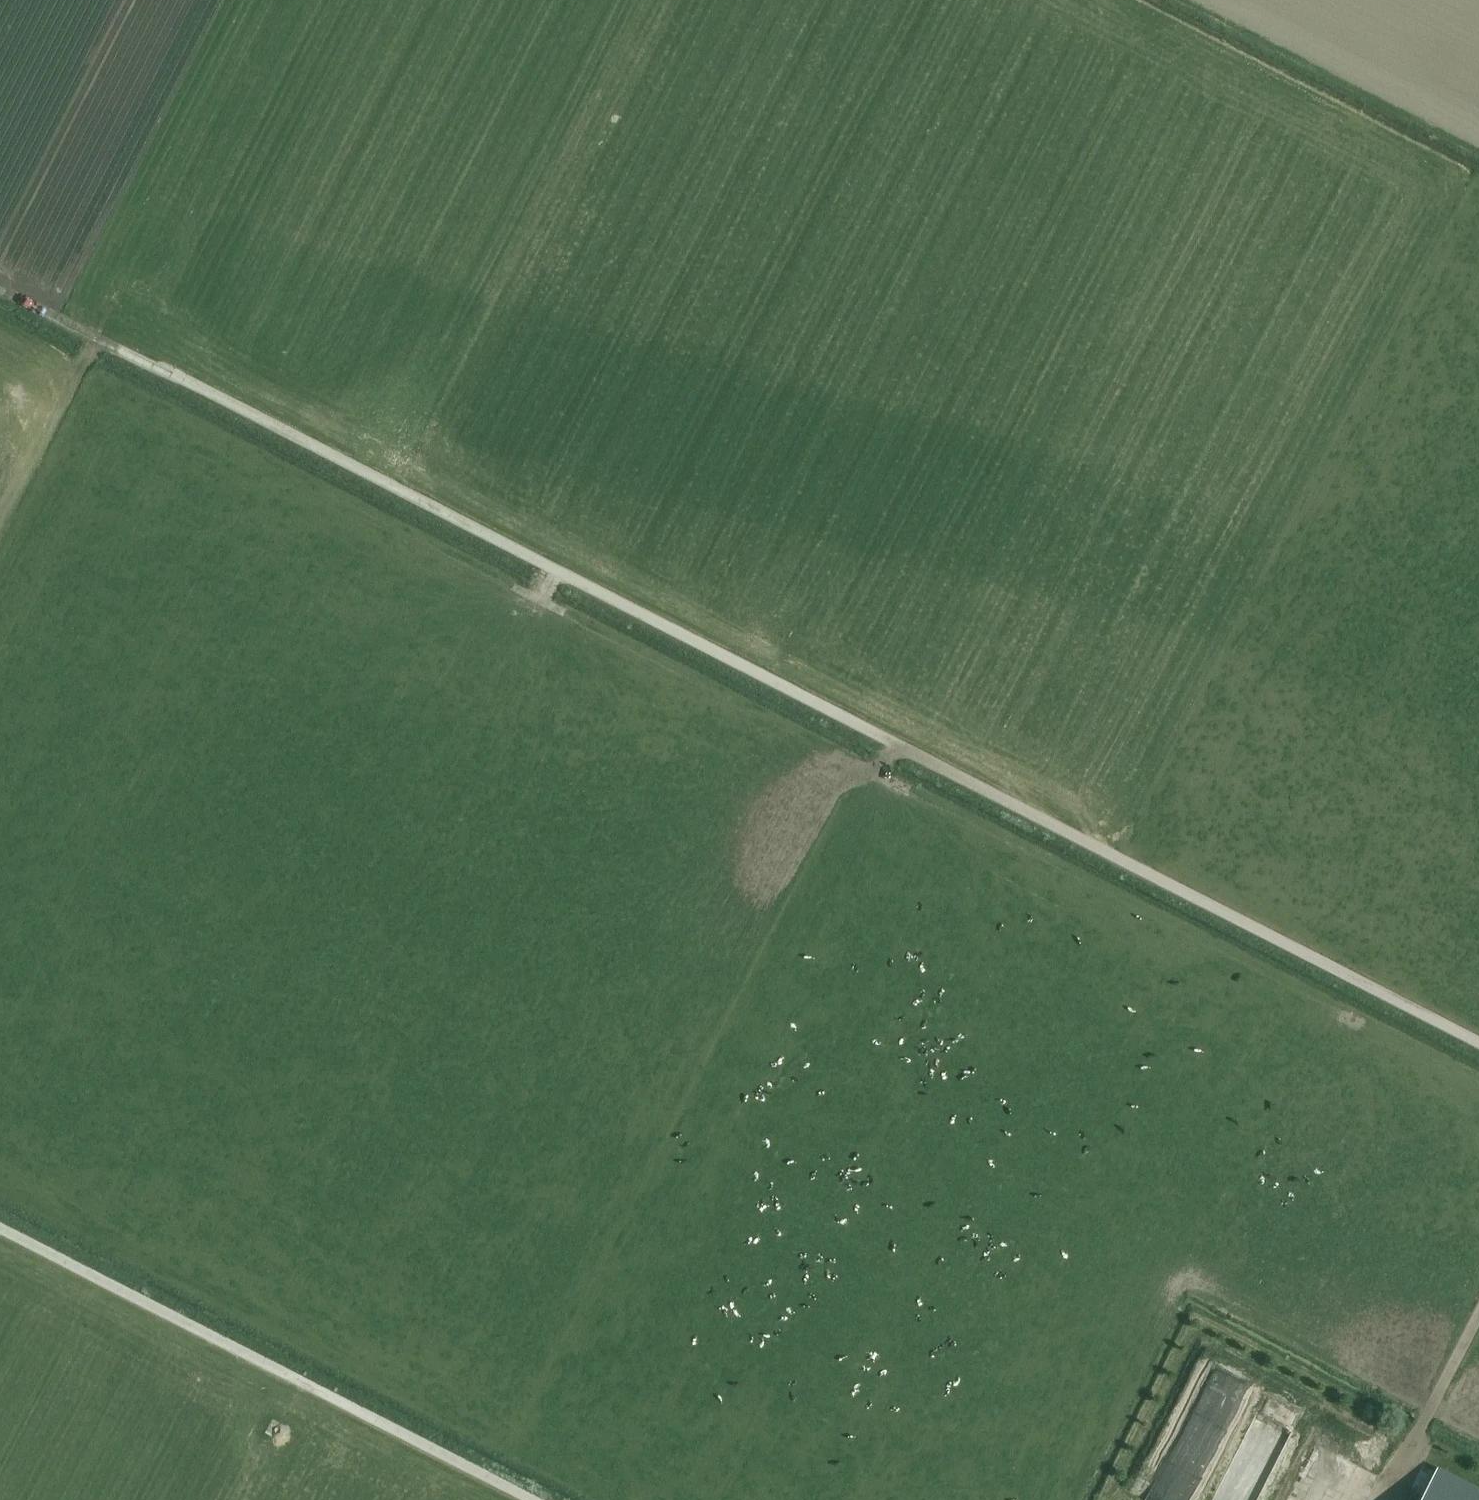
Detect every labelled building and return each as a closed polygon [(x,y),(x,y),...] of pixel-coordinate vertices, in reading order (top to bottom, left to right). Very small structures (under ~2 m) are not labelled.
[(1437,1472),(1423,1499),(1478,1499),(1478,1494),(1437,1472)] [(1364,1490),(1334,1477),(1324,1499),(1360,1499),(1364,1490)]
